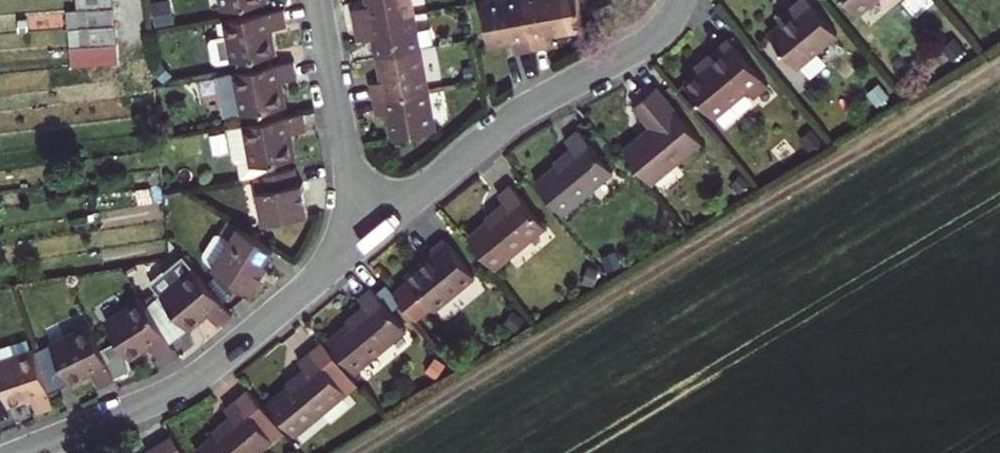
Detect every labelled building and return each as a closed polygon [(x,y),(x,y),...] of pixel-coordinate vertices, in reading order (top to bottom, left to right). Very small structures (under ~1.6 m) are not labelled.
[(226,12),(269,3),(268,0),(223,0),(226,12)] [(359,28),(417,16),(414,0),(371,0),(373,9),(356,11),(359,28)] [(484,5),(492,46),(516,41),(518,53),(534,50),(524,0),(507,0),(484,5)] [(534,50),(550,48),(547,35),(587,28),(581,0),(524,0),(534,50)] [(773,36),(801,67),(838,34),(809,0),(802,0),(787,13),(792,19),(773,36)] [(860,11),(872,0),(851,0),(860,11)] [(611,4),(595,13),(600,22),(616,12),(611,4)] [(114,23),(113,5),(77,7),(68,8),(69,27),(79,26),(114,23)] [(286,10),(228,21),(231,40),(215,43),(212,49),(215,64),(220,67),(236,64),(236,65),(279,56),(274,32),(290,28),(286,10)] [(383,59),(424,50),(417,16),(359,28),(362,42),(379,40),(383,59)] [(70,46),(115,41),(114,23),(79,26),(69,27),(70,46)] [(709,65),(689,82),(717,117),(751,89),(757,96),(771,85),(733,39),(706,61),(709,65)] [(115,41),(70,46),(72,66),(117,61),(115,41)] [(374,83),(377,99),(431,88),(424,50),(383,59),(387,81),(374,83)] [(297,61),(237,73),(221,76),(227,109),(234,114),(234,117),(288,107),(283,81),(301,78),(297,61)] [(640,167),(701,138),(659,87),(636,106),(653,126),(625,149),(640,167)] [(431,88),(377,99),(380,113),(393,111),(398,136),(439,127),(431,88)] [(255,161),(256,166),(278,162),(298,158),(293,133),(309,130),(307,113),(230,128),(237,160),(242,163),(255,161)] [(565,214),(576,204),(583,196),(594,190),(616,172),(580,129),(568,139),(578,152),(539,183),(565,214)] [(255,161),(242,163),(245,178),(255,176),(280,171),(278,162),(256,166),(255,161)] [(280,171),(255,176),(264,223),(309,214),(303,182),(298,183),(296,168),(280,171)] [(511,206),(474,237),(500,267),(550,225),(515,185),(502,196),(511,206)] [(274,248),(228,219),(223,220),(202,254),(203,260),(254,290),(270,263),(266,260),(274,248)] [(438,254),(410,275),(414,279),(397,292),(418,316),(433,304),(437,308),(478,275),(449,239),(434,250),(438,254)] [(232,314),(185,258),(153,284),(162,295),(189,329),(208,313),(218,325),(232,314)] [(236,292),(219,274),(208,283),(224,302),(236,292)] [(369,306),(332,337),(358,367),(408,326),(374,285),(361,295),(369,306)] [(189,329),(162,295),(145,309),(167,348),(189,329)] [(145,309),(140,299),(103,321),(114,341),(124,358),(146,346),(154,359),(169,351),(167,348),(145,309)] [(97,349),(86,324),(31,351),(36,366),(53,358),(64,382),(88,372),(95,387),(110,378),(97,349)] [(114,341),(97,349),(110,378),(128,370),(124,358),(114,341)] [(308,371),(271,402),(296,432),(360,381),(324,341),(300,360),(308,371)] [(3,403),(27,395),(33,411),(50,405),(45,390),(36,366),(31,351),(31,348),(11,354),(7,343),(0,345),(0,393),(3,403)] [(64,382),(53,358),(36,366),(45,390),(64,382)] [(197,452),(258,452),(283,430),(248,390),(225,410),(234,421),(197,452)] [(158,442),(165,452),(181,452),(170,435),(158,442)] [(158,442),(144,450),(146,452),(165,452),(158,442)]
